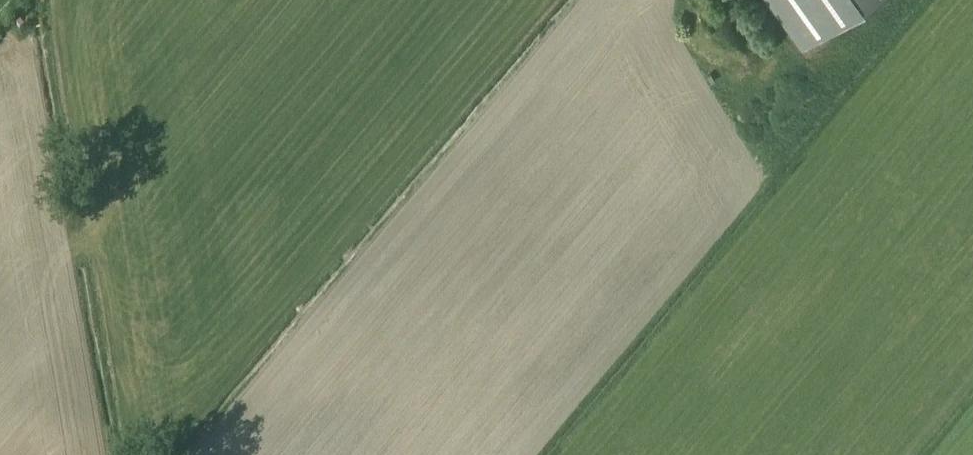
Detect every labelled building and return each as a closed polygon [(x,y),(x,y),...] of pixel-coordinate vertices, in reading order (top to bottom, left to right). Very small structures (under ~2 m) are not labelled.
[(798,49),(869,0),(764,0),(798,49)]
